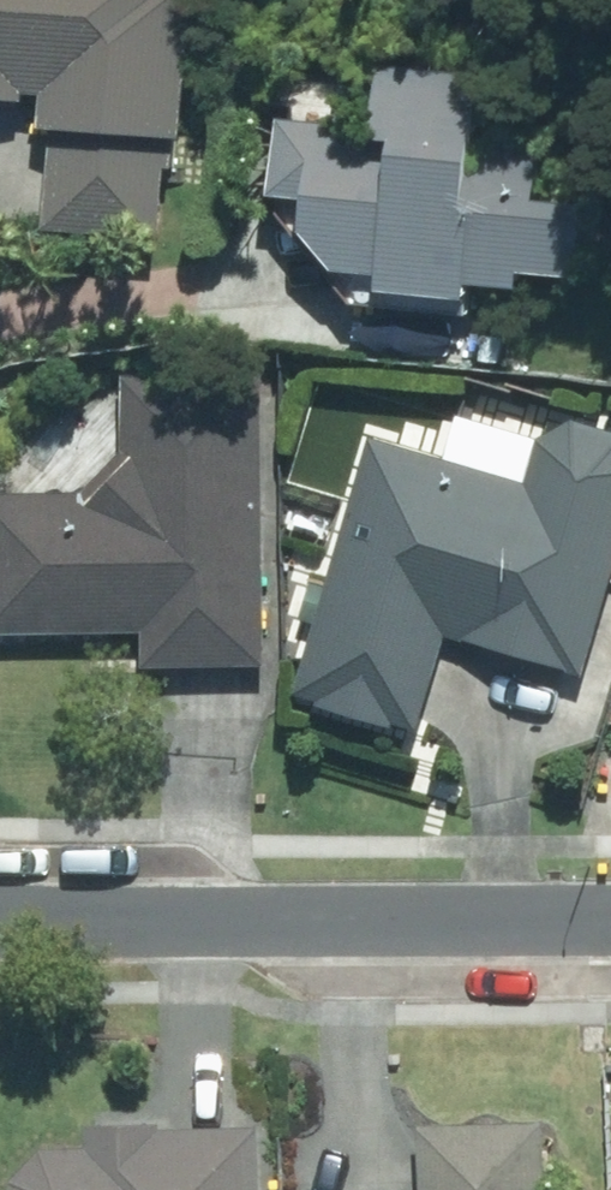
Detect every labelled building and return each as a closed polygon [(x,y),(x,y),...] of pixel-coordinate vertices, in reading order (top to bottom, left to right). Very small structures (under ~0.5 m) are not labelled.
[(32,99),(32,92),(50,93),(48,126),(58,127),(52,228),(168,235),(172,166),(179,166),(181,134),(188,134),(198,0),(0,0),(0,98),(32,99)] [(480,134),(487,74),(393,63),(386,124),(293,113),(283,191),(325,195),(321,227),(352,267),(398,271),(396,284),(483,294),(485,280),(535,286),(536,269),(591,273),(599,202),(545,196),(550,143),(480,134)] [(267,370),(127,373),(127,450),(88,490),(0,491),(0,630),(149,628),(150,664),(272,662),(267,370)] [(610,608),(610,426),(581,417),(545,438),(533,480),(376,436),(303,693),(425,727),(453,634),(592,673),(610,608)] [(289,606),(317,604),(316,563),(288,565),(289,606)] [(557,1119),(428,1122),(430,1189),(558,1189),(557,1119)] [(271,1125),(170,1128),(171,1123),(95,1125),(96,1148),(53,1149),(21,1182),(21,1189),(272,1189),(271,1125)]
